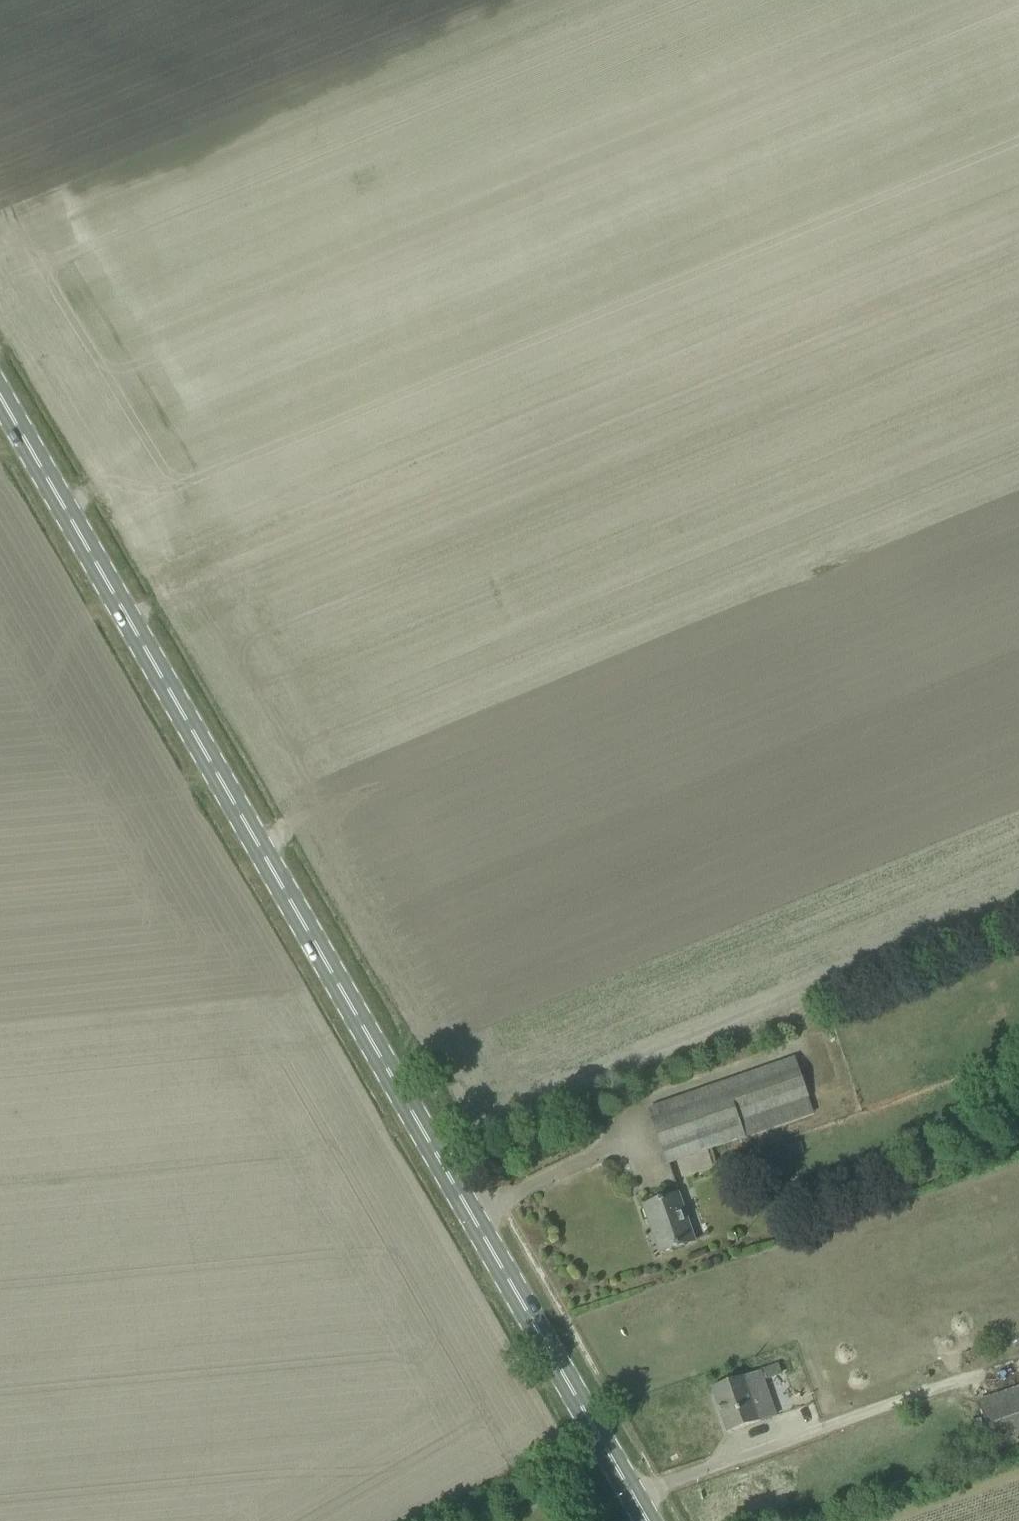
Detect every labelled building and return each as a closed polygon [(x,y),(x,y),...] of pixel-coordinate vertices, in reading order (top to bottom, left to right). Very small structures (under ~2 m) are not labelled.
[(649,1109),(668,1164),(813,1114),(795,1058),(649,1109)] [(800,1140),(787,1145),(791,1156),(804,1152),(800,1140)] [(659,1250),(660,1253),(696,1241),(680,1193),(644,1205),(651,1224),(653,1223),(662,1249),(659,1250)] [(755,1371),(758,1381),(781,1373),(778,1363),(755,1371)] [(731,1381),(712,1387),(728,1433),(760,1421),(775,1416),(769,1398),(757,1402),(748,1375),(731,1381)] [(996,1450),(1018,1442),(1018,1387),(979,1401),(996,1450)]
